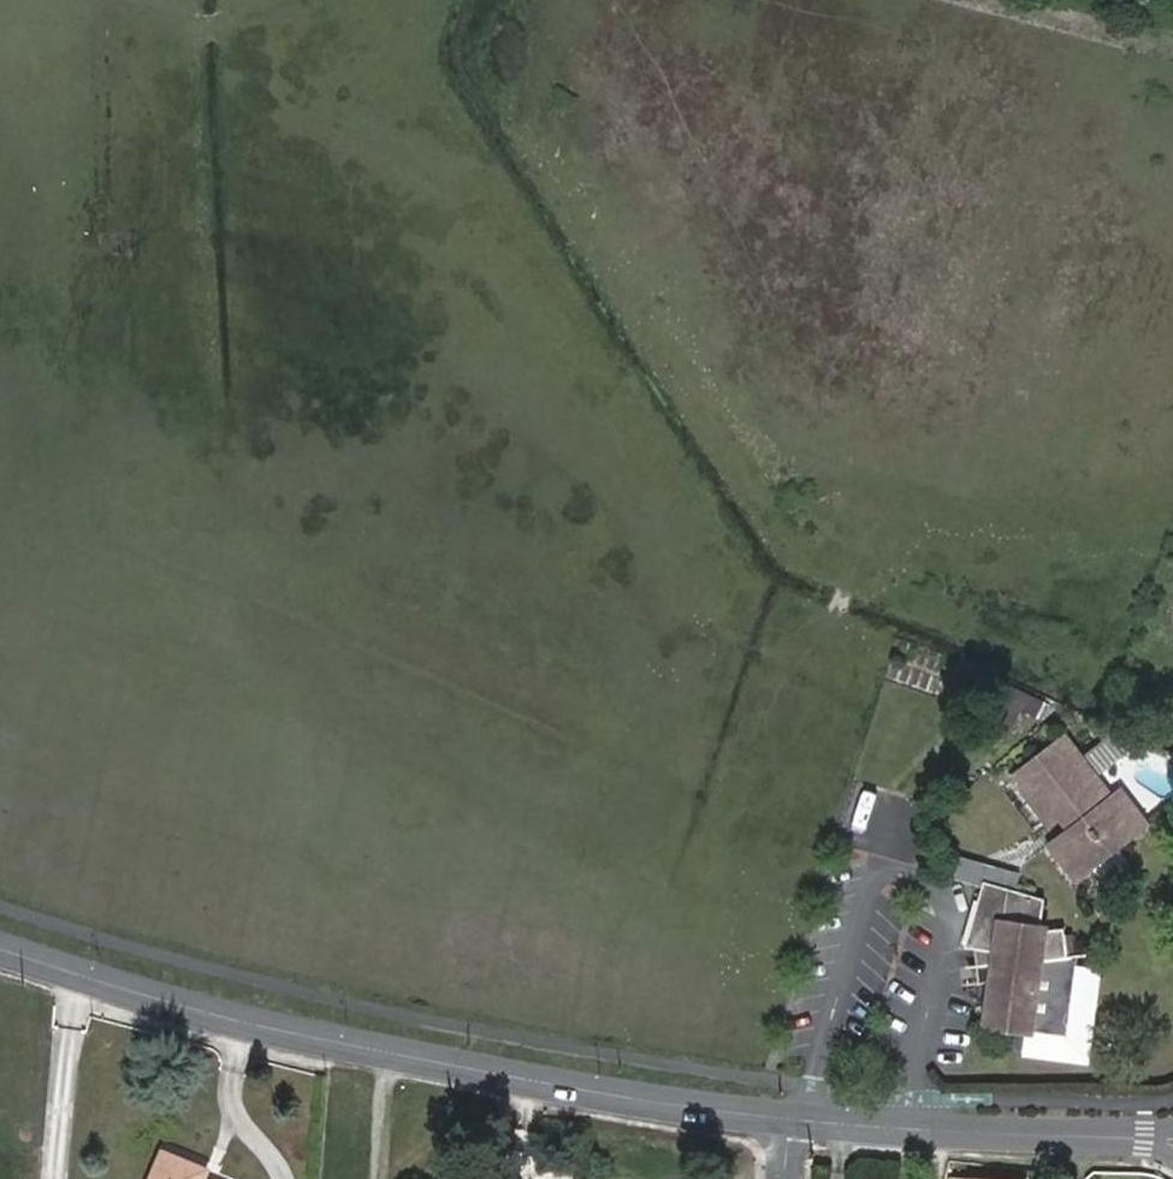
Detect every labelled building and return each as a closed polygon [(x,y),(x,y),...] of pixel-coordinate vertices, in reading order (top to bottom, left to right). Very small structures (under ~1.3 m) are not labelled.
[(1094,791),(1056,741),(1016,773),(1053,822),(1063,815),(1074,830),(1058,843),(1083,876),(1147,828),(1122,795),(1100,809),(1089,795),(1094,791)] [(1044,927),(1048,899),(988,880),(969,946),(978,948),(980,964),(987,965),(989,979),(993,979),(985,1026),(1034,1033),(1044,959),(1069,957),(1067,929),(1048,930),(1048,927),(1044,927)] [(936,951),(937,935),(921,933),(919,949),(936,951)] [(209,1168),(165,1151),(153,1178),(205,1178),(209,1168)]
